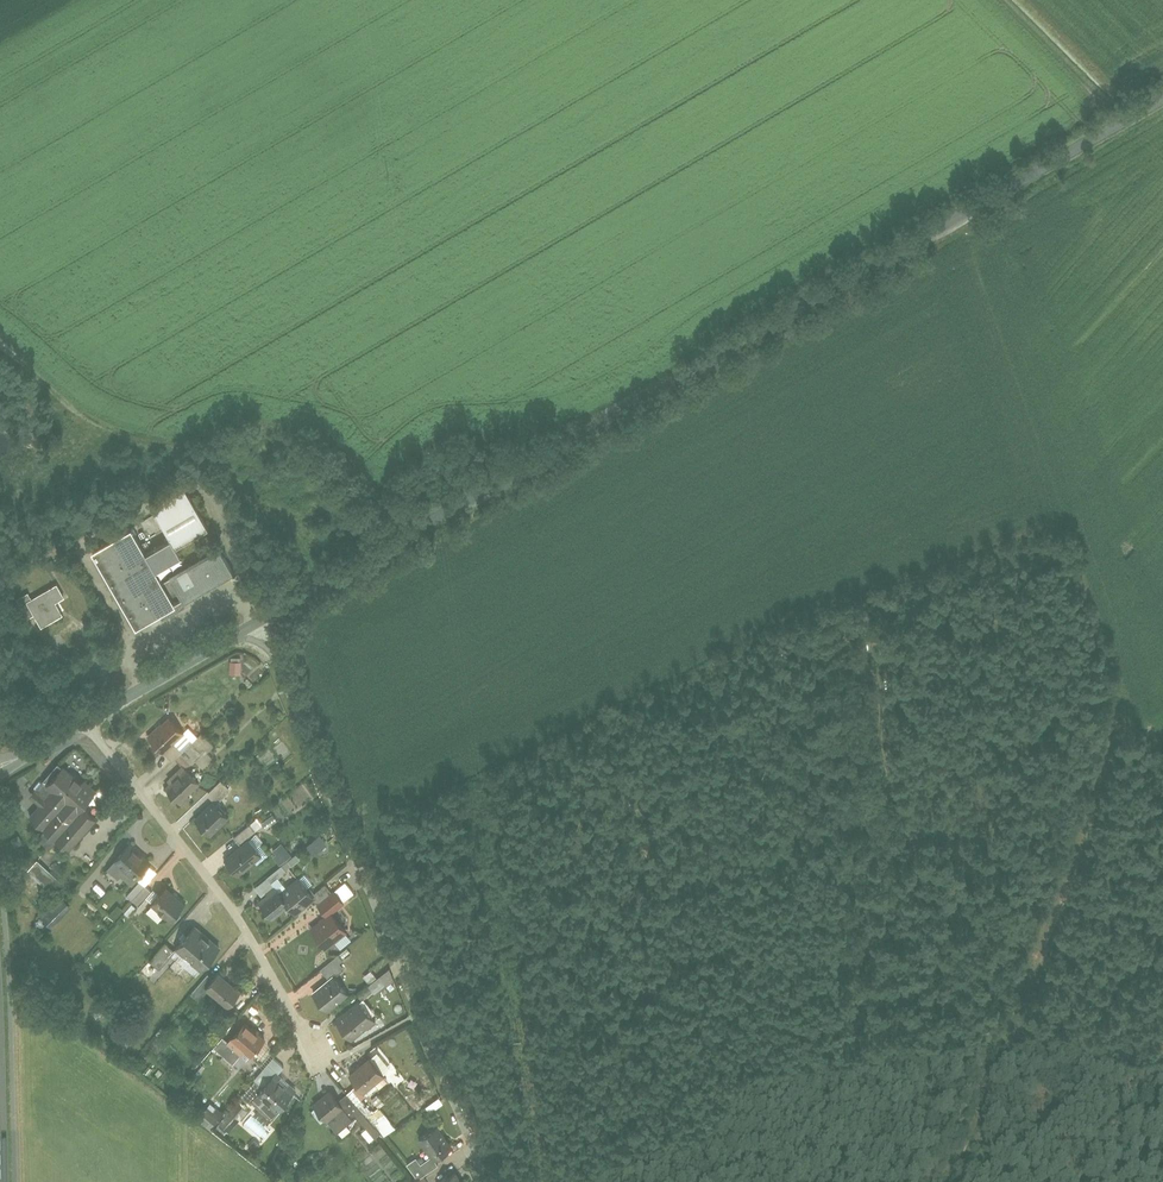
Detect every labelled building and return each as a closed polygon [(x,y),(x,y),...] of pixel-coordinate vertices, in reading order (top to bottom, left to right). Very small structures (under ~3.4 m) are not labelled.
[(164,533),(169,542),(202,522),(176,479),(143,498),(164,533)] [(124,523),(85,545),(130,622),(169,599),(167,596),(175,592),(178,596),(228,567),(214,543),(156,577),(149,565),(174,551),(169,542),(164,533),(139,548),(124,523)] [(51,576),(26,591),(23,585),(16,589),(11,592),(15,598),(20,595),(35,620),(57,607),(50,595),(60,590),(51,576)] [(230,659),(230,671),(240,671),(240,659),(230,659)] [(169,713),(149,734),(165,750),(185,729),(169,713)] [(61,757),(30,791),(41,802),(30,814),(42,825),(35,833),(50,846),(57,839),(69,850),(98,818),(83,804),(97,789),(61,757)] [(185,765),(163,787),(183,806),(192,797),(188,792),(200,780),(185,765)] [(214,799),(195,817),(209,832),(228,813),(214,799)] [(259,820),(265,828),(277,819),(271,812),(259,820)] [(303,836),(290,847),(296,853),(302,848),(308,856),(325,841),(318,832),(307,841),(303,836)] [(249,836),(223,857),(237,874),(263,853),(249,836)] [(129,843),(107,869),(118,878),(121,874),(131,882),(135,877),(146,864),(150,860),(129,843)] [(36,859),(25,870),(49,893),(60,882),(36,859)] [(286,862),(267,876),(271,882),(290,868),(286,862)] [(138,879),(125,895),(137,905),(151,888),(145,884),(156,872),(146,864),(135,877),(138,879)] [(286,906),(295,917),(313,902),(309,897),(296,881),(263,907),(271,918),(286,906)] [(165,882),(145,906),(159,918),(163,914),(169,919),(186,899),(165,882)] [(313,902),(316,906),(333,893),(326,884),(309,897),(313,902)] [(316,906),(324,916),(332,910),(343,901),(335,892),(333,893),(316,906)] [(62,896),(42,919),(52,928),(72,905),(62,896)] [(117,919),(123,908),(116,903),(109,915),(117,919)] [(324,916),(309,927),(325,948),(348,931),(332,910),(324,916)] [(192,922),(174,944),(201,966),(219,945),(192,922)] [(165,941),(151,960),(162,968),(176,949),(165,941)] [(328,978),(310,992),(326,1013),(352,994),(337,975),(349,966),(339,953),(320,967),(328,978)] [(386,960),(363,974),(369,983),(357,991),(362,999),(396,978),(386,960)] [(206,970),(189,992),(199,999),(206,989),(227,1006),(241,989),(217,970),(213,976),(206,970)] [(361,998),(333,1020),(350,1042),(378,1020),(361,998)] [(222,1036),(214,1046),(234,1063),(243,1052),(250,1058),(267,1037),(245,1019),(234,1033),(228,1040),(222,1036)] [(261,1065),(271,1054),(262,1047),(253,1058),(261,1065)] [(368,1056),(349,1072),(357,1082),(368,1096),(388,1079),(368,1056)] [(277,1072),(253,1098),(273,1116),(297,1089),(277,1072)] [(357,1082),(338,1098),(353,1117),(372,1139),(380,1132),(383,1136),(394,1127),(368,1096),(357,1082)] [(330,1089),(313,1102),(337,1130),(353,1117),(338,1098),(330,1089)] [(210,1103),(201,1113),(227,1137),(250,1112),(237,1100),(223,1115),(210,1103)] [(437,1126),(420,1138),(435,1160),(452,1148),(437,1126)] [(415,1157),(406,1163),(420,1181),(424,1177),(440,1166),(432,1156),(420,1164),(415,1157)] [(455,1173),(443,1181),(462,1181),(455,1173)]
